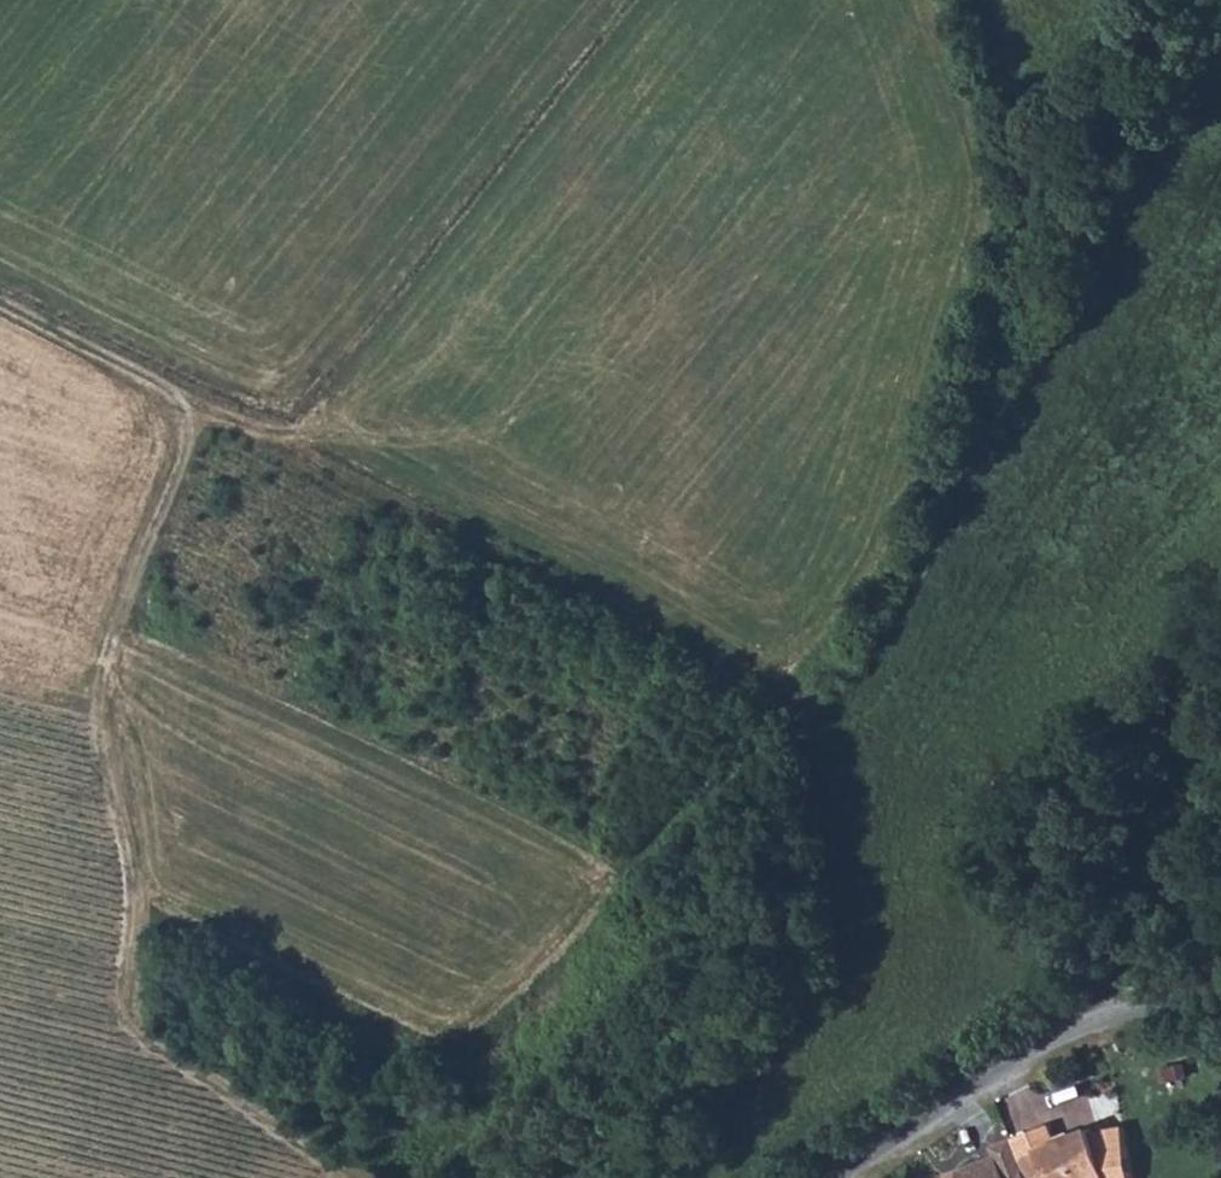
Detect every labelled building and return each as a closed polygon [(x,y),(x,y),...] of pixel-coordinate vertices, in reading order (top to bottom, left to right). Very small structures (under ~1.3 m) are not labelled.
[(1013,1130),(1041,1124),(1033,1092),(1006,1099),(1013,1130)] [(1014,1141),(1026,1171),(1029,1177),(1040,1177),(1039,1164),(1061,1161),(1058,1144),(1057,1140),(1051,1126),(1014,1141)] [(1058,1144),(1061,1161),(1039,1164),(1040,1177),(1133,1177),(1126,1129),(1093,1134),(1092,1131),(1073,1139),(1058,1144)] [(1057,1140),(1058,1144),(1073,1139),(1072,1134),(1057,1140)] [(957,1177),(1029,1177),(1026,1171),(1008,1177),(999,1156),(956,1174),(957,1177)]
